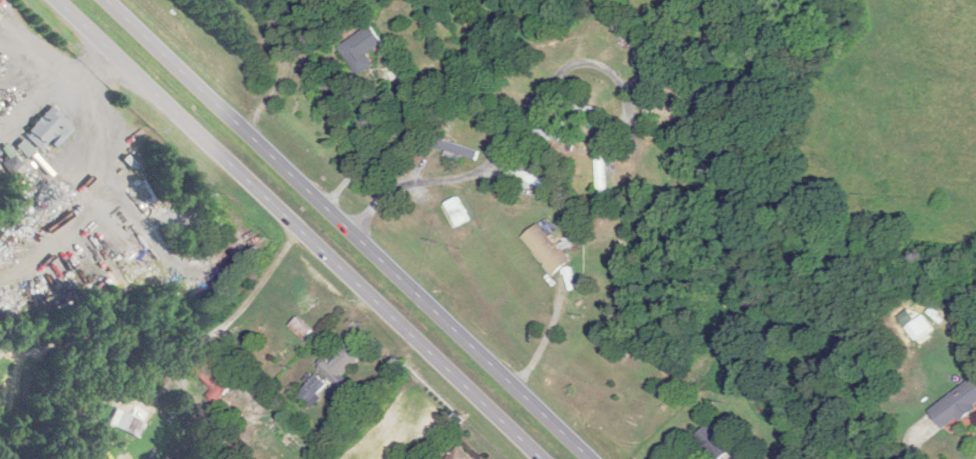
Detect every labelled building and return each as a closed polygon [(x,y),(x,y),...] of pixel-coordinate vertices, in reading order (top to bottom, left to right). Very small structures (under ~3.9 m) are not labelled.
[(339,46),(359,75),(375,64),(368,54),(385,43),(372,24),(339,46)] [(598,117),(600,109),(568,100),(565,107),(598,117)] [(24,132),(42,150),(69,123),(51,106),(24,132)] [(479,151),(434,138),(432,147),(476,160),(479,151)] [(17,146),(23,153),(29,148),(23,141),(17,146)] [(20,164),(13,155),(3,162),(10,172),(20,164)] [(606,155),(597,155),(597,200),(606,200),(606,155)] [(545,192),(549,182),(511,165),(507,175),(545,192)] [(468,222),(458,199),(447,203),(457,227),(468,222)] [(522,240),(556,275),(572,260),(537,225),(522,240)] [(310,331),(299,318),(290,326),(302,339),(310,331)] [(360,362),(343,344),(320,367),(336,385),(360,362)] [(221,399),(235,384),(202,352),(188,367),(221,399)] [(299,394),(314,408),(324,398),(321,395),(330,385),(318,374),(299,394)] [(930,410),(944,430),(975,407),(975,377),(930,410)] [(146,423),(123,411),(116,425),(138,437),(146,423)] [(711,424),(697,434),(715,458),(720,458),(731,451),(711,424)] [(459,445),(446,458),(474,458),(459,445)]
